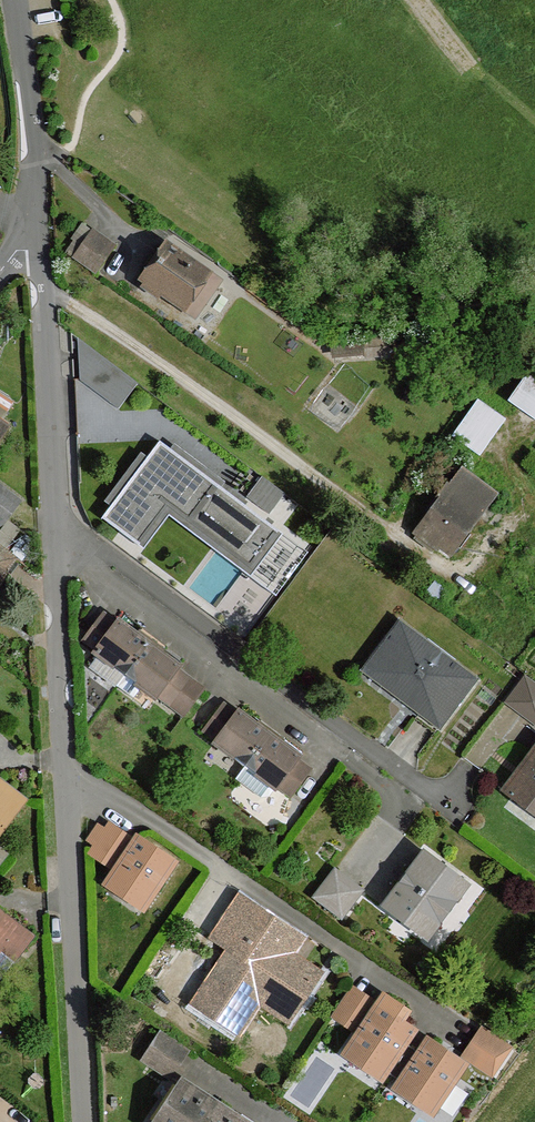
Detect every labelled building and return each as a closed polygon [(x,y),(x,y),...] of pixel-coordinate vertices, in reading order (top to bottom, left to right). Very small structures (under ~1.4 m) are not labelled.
[(114,246),(94,232),(74,259),(95,273),(114,246)] [(169,245),(143,282),(183,310),(209,272),(169,245)] [(530,373),(511,403),(534,419),(534,376),(530,373)] [(507,419),(479,400),(454,436),(482,456),(507,419)] [(159,439),(101,516),(147,551),(173,517),(252,577),(285,534),(159,439)] [(447,485),(430,508),(435,512),(464,532),(493,493),(465,472),(453,489),(447,485)] [(264,473),(249,496),(289,521),(304,498),(264,473)] [(0,487),(0,524),(2,525),(20,501),(0,487)] [(464,532),(435,512),(418,536),(433,547),(437,540),(450,550),(464,532)] [(18,559),(0,546),(0,584),(18,559)] [(97,651),(118,624),(105,614),(91,632),(84,641),(97,651)] [(96,653),(126,675),(149,645),(119,622),(118,624),(97,651),(96,653)] [(476,679),(400,623),(369,664),(425,706),(419,715),(438,729),(476,679)] [(178,666),(149,645),(126,675),(143,688),(156,698),(157,695),(177,668),(178,666)] [(191,679),(177,668),(157,695),(171,705),(191,679)] [(509,700),(534,716),(534,677),(527,672),(509,700)] [(143,688),(126,675),(118,686),(134,698),(143,688)] [(217,742),(238,714),(225,704),(204,732),(217,742)] [(216,743),(246,766),(269,735),(239,712),(238,714),(217,742),(216,743)] [(299,757),(269,735),(246,766),(263,778),(276,788),(278,786),(297,759),(299,757)] [(509,794),(534,814),(534,751),(521,768),(526,771),(509,794)] [(312,769),(297,759),(278,786),(292,796),(312,769)] [(0,780),(0,835),(27,800),(0,780)] [(117,869),(135,842),(108,825),(104,831),(95,844),(90,852),(117,869)] [(95,844),(104,831),(97,827),(88,840),(95,844)] [(138,838),(135,842),(117,869),(107,885),(127,897),(131,890),(149,901),(175,863),(138,838)] [(468,883),(427,852),(385,907),(427,939),(468,883)] [(363,890),(336,871),(315,897),(342,917),(363,890)] [(223,926),(240,938),(252,945),(270,919),(241,900),(223,926)] [(0,911),(0,980),(33,936),(0,911)] [(300,939),(270,919),(252,945),(240,938),(233,948),(197,1003),(239,1030),(270,986),(297,1005),(318,975),(289,956),(300,939)] [(360,1032),(377,1006),(351,988),(334,1014),(360,1032)] [(414,1030),(377,1006),(360,1032),(345,1054),(364,1067),(369,1060),(387,1071),(405,1045),(414,1030)] [(510,1048),(483,1030),(465,1057),(493,1074),(510,1048)] [(189,1051),(162,1033),(144,1060),(171,1078),(189,1051)] [(461,1062),(428,1040),(419,1054),(401,1081),(396,1088),(415,1101),(420,1095),(438,1106),(465,1065),(461,1062)] [(419,1054),(405,1045),(387,1071),(394,1076),(401,1081),(419,1054)] [(216,1109),(180,1086),(156,1121),(209,1121),(216,1109)] [(216,1109),(209,1121),(236,1121),(216,1109)]
